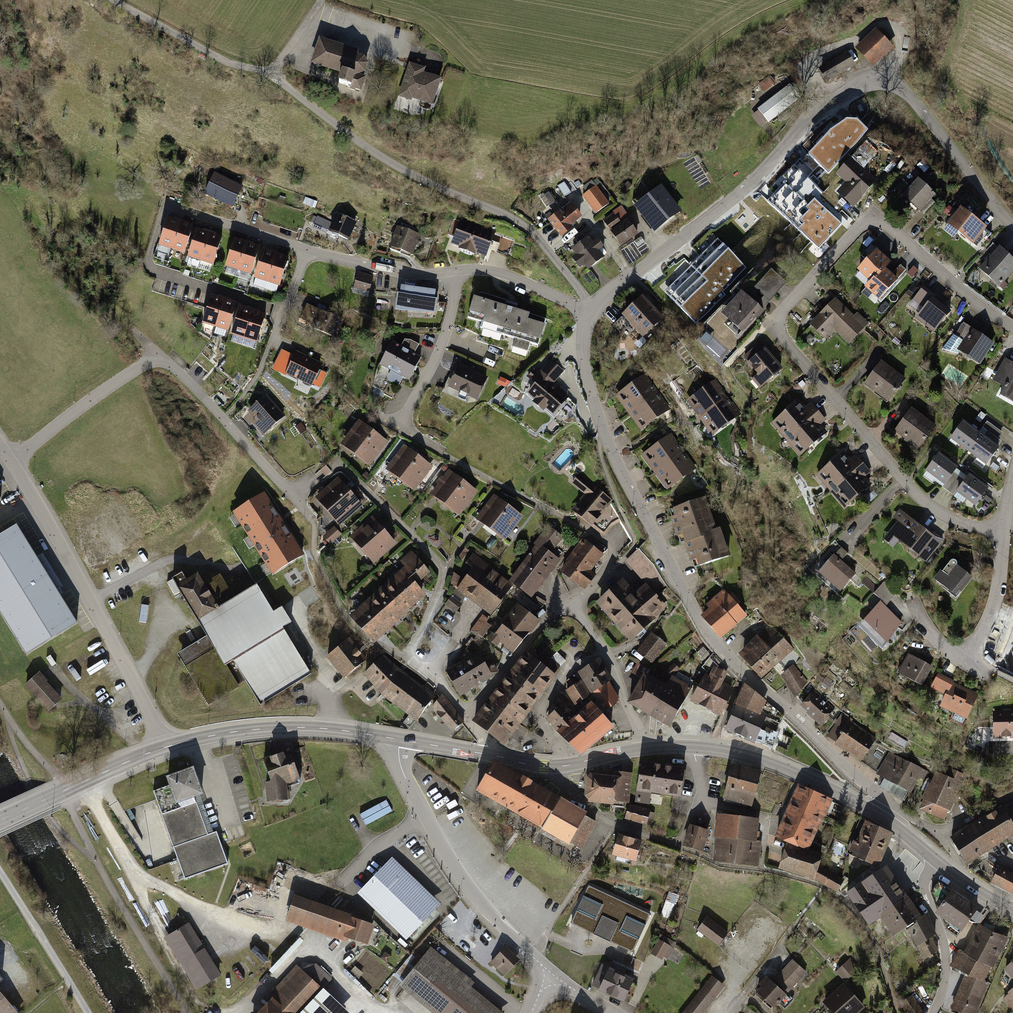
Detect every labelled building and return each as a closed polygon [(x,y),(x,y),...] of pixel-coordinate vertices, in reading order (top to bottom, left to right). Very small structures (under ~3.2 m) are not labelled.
[(876,25),(853,49),(875,69),(897,44),(876,25)] [(357,49),(316,37),(311,60),(338,68),(334,78),(350,84),(353,71),(360,72),(365,69),(367,61),(363,55),(357,53),(357,49)] [(845,50),(814,72),(824,87),(856,65),(845,50)] [(425,67),(407,63),(399,97),(433,105),(440,76),(424,73),(425,67)] [(795,100),(785,88),(759,109),(769,121),(795,100)] [(827,173),(869,130),(859,122),(848,121),(836,134),(833,132),(798,168),(797,167),(766,200),(818,250),(847,220),(837,210),(840,206),(818,185),(822,181),(818,178),(825,171),(827,173)] [(870,166),(879,158),(868,147),(860,156),(870,166)] [(852,161),(836,178),(846,188),(841,194),(857,208),(878,185),(852,161)] [(241,188),(215,176),(206,194),(232,206),(241,188)] [(916,177),(902,193),(922,212),(937,196),(916,177)] [(606,205),(592,187),(578,197),(593,215),(606,205)] [(662,188),(636,209),(657,234),(683,213),(662,188)] [(551,192),(542,197),(548,208),(557,203),(551,192)] [(566,203),(548,215),(560,231),(578,219),(566,203)] [(984,230),(959,209),(944,226),(970,247),(984,230)] [(352,223),(333,215),(325,235),(345,243),(352,223)] [(191,227),(166,219),(157,248),(182,256),(191,227)] [(624,220),(609,231),(620,247),(636,236),(624,220)] [(488,232),(454,221),(446,245),(480,256),(488,232)] [(395,228),(388,249),(411,258),(419,236),(395,228)] [(219,238),(194,230),(185,260),(210,268),(219,238)] [(589,238),(573,250),(584,266),(601,254),(589,238)] [(665,290),(695,321),(720,296),(718,294),(745,267),(717,239),(665,290)] [(257,248),(232,240),(223,270),(248,277),(257,248)] [(887,260),(874,247),(855,266),(868,279),(882,264),(887,260)] [(979,269),(999,287),(1012,271),(1012,259),(999,247),(979,269)] [(286,259),(261,251),(252,281),(277,288),(286,259)] [(897,278),(882,264),(868,279),(863,284),(879,298),(897,278)] [(771,269),(755,287),(767,298),(783,280),(771,269)] [(373,278),(359,274),(354,292),(368,296),(373,278)] [(438,292),(397,284),(393,306),(434,314),(438,292)] [(924,303),(913,316),(936,335),(954,312),(922,286),(914,295),(924,303)] [(649,289),(620,315),(640,339),(670,313),(649,289)] [(536,342),(543,318),(500,306),(503,297),(480,290),(471,292),(465,315),(480,320),(479,325),(512,335),(508,345),(525,350),(528,340),(536,342)] [(742,291),(723,312),(743,330),(762,309),(742,291)] [(235,305),(209,298),(201,327),(227,334),(235,305)] [(835,299),(811,324),(826,338),(832,332),(846,345),(864,327),(835,299)] [(341,319),(304,303),(297,320),(334,336),(341,319)] [(263,315),(238,308),(229,337),(254,344),(263,315)] [(970,330),(957,350),(984,366),(997,347),(970,330)] [(418,356),(389,341),(377,364),(406,379),(418,356)] [(773,344),(752,362),(761,373),(757,377),(766,387),(792,365),(773,344)] [(320,363),(293,350),(291,355),(278,349),(270,366),(317,388),(324,373),(317,370),(320,363)] [(1008,357),(995,377),(1008,386),(1004,392),(1012,398),(1012,360),(1008,357)] [(552,413),(567,395),(551,382),(560,371),(547,360),(536,372),(532,368),(525,376),(533,383),(526,391),(552,413)] [(883,361),(864,382),(887,402),(905,380),(883,361)] [(486,377),(456,363),(445,385),(475,399),(486,377)] [(644,374),(615,396),(643,430),(671,408),(644,374)] [(715,381),(687,398),(708,431),(736,414),(715,381)] [(262,436),(282,418),(262,395),(242,413),(262,436)] [(793,403),(772,422),(804,457),(824,438),(817,430),(825,423),(809,406),(802,412),(793,403)] [(911,403),(894,426),(918,445),(936,423),(911,403)] [(980,432),(962,418),(949,436),(967,449),(980,432)] [(980,432),(967,449),(984,461),(999,441),(995,438),(999,432),(984,420),(980,426),(983,428),(980,432)] [(358,421),(339,446),(368,468),(387,442),(358,421)] [(671,432),(641,450),(664,487),(693,469),(671,432)] [(432,468),(403,447),(386,470),(415,491),(432,468)] [(846,451),(821,474),(850,504),(873,483),(866,475),(871,471),(857,456),(854,459),(846,451)] [(955,466),(936,452),(923,469),(943,483),(940,486),(945,490),(957,475),(951,471),(955,466)] [(449,471),(431,495),(459,517),(478,493),(449,471)] [(957,475),(945,490),(951,494),(955,489),(975,504),(988,487),(966,472),(961,478),(957,475)] [(579,475),(573,483),(587,494),(575,510),(591,523),(594,520),(606,530),(611,523),(619,519),(609,501),(610,500),(579,475)] [(338,478),(313,499),(338,528),(362,507),(338,478)] [(303,554),(264,491),(231,511),(270,574),(303,554)] [(707,493),(672,508),(698,568),(733,553),(707,493)] [(523,518),(494,496),(476,520),(505,542),(523,518)] [(905,512),(888,531),(924,563),(941,544),(905,512)] [(374,515),(348,537),(373,565),(398,543),(374,515)] [(79,625),(19,527),(0,539),(0,612),(28,656),(79,625)] [(537,551),(512,582),(533,599),(562,564),(552,556),(566,540),(550,528),(534,548),(537,551)] [(334,530),(322,538),(330,547),(341,538),(334,530)] [(573,568),(565,577),(583,592),(600,572),(594,568),(607,552),(589,537),(566,563),(573,568)] [(464,575),(453,589),(487,616),(511,585),(472,554),(459,571),(464,575)] [(833,555),(818,573),(841,592),(856,573),(833,555)] [(954,556),(937,576),(959,595),(977,575),(954,556)] [(282,606),(273,611),(258,587),(238,600),(223,575),(208,584),(196,565),(171,580),(206,636),(173,655),(203,705),(240,682),(252,703),(309,669),(284,628),(292,623),(282,606)] [(395,566),(348,616),(379,645),(426,595),(395,566)] [(624,572),(596,599),(628,633),(666,597),(647,576),(637,586),(624,572)] [(722,588),(705,603),(711,610),(705,615),(723,636),(747,615),(722,588)] [(899,622),(877,601),(856,624),(880,650),(899,622)] [(518,606),(491,639),(509,655),(537,622),(518,606)] [(482,617),(472,632),(484,640),(494,625),(482,617)] [(1005,643),(1012,647),(1012,625),(1005,643)] [(770,629),(742,653),(764,678),(792,655),(770,629)] [(649,631),(634,647),(652,663),(667,646),(649,631)] [(347,637),(324,657),(342,679),(366,659),(347,637)] [(936,663),(917,650),(905,669),(923,681),(936,663)] [(537,651),(484,717),(511,738),(564,672),(537,651)] [(382,658),(361,676),(381,699),(414,725),(433,702),(402,678),(382,658)] [(493,677),(481,658),(449,678),(461,697),(493,677)] [(579,682),(567,692),(575,702),(590,690),(600,704),(618,690),(595,660),(574,676),(579,682)] [(796,666),(782,678),(797,695),(811,683),(796,666)] [(705,675),(692,700),(721,714),(731,693),(719,687),(725,673),(715,668),(710,678),(705,675)] [(967,679),(948,668),(939,683),(953,692),(947,702),(971,717),(983,698),(962,686),(967,679)] [(666,687),(645,675),(629,703),(670,726),(695,682),(678,673),(671,677),(666,687)] [(39,674),(24,687),(48,714),(63,702),(39,674)] [(764,699),(746,685),(726,729),(756,742),(773,746),(778,733),(766,728),(765,731),(760,730),(765,718),(769,720),(770,716),(759,711),(764,699)] [(817,692),(803,707),(821,724),(835,710),(817,692)] [(570,699),(548,716),(573,749),(609,723),(595,705),(582,715),(570,699)] [(465,725),(442,700),(432,710),(451,736),(465,725)] [(1012,738),(1012,710),(990,711),(991,738),(1012,738)] [(848,721),(832,742),(875,772),(886,750),(871,742),(874,738),(848,721)] [(290,746),(267,755),(273,769),(262,773),(271,798),(304,786),(290,746)] [(921,768),(886,750),(875,772),(882,777),(877,786),(903,800),(921,768)] [(493,761),(476,790),(569,846),(570,843),(581,850),(595,822),(585,816),(587,812),(493,761)] [(684,769),(642,762),(636,801),(649,803),(650,790),(680,795),(684,769)] [(945,771),(936,767),(922,804),(949,815),(967,769),(949,762),(945,771)] [(763,772),(734,764),(726,791),(755,800),(763,772)] [(166,785),(151,791),(172,848),(208,835),(194,798),(200,796),(190,768),(164,778),(166,785)] [(590,772),(586,776),(584,796),(588,803),(614,805),(614,802),(629,804),(632,773),(616,771),(615,775),(590,772)] [(828,798),(800,785),(777,837),(789,841),(780,866),(817,879),(838,890),(842,881),(818,866),(821,856),(805,851),(828,798)] [(367,827),(394,813),(388,801),(361,815),(367,827)] [(649,812),(629,806),(626,818),(646,824),(649,812)] [(951,837),(965,859),(1012,831),(1012,826),(1002,807),(951,837)] [(745,817),(722,815),(718,860),(756,864),(758,849),(754,849),(756,820),(745,819),(745,817)] [(890,832),(861,820),(847,852),(876,864),(890,832)] [(708,831),(691,825),(685,845),(702,850),(708,831)] [(640,840),(615,831),(608,851),(633,860),(640,840)] [(208,835),(172,848),(184,880),(226,865),(215,833),(208,835)] [(387,856),(352,891),(403,940),(437,905),(387,856)] [(884,867),(846,894),(868,924),(881,915),(894,935),(903,929),(917,919),(920,917),(884,867)] [(999,868),(992,881),(1012,892),(1012,890),(1012,875),(999,868)] [(976,909),(938,881),(931,892),(938,911),(952,921),(946,928),(957,936),(976,909)] [(650,914),(587,884),(569,923),(632,953),(650,914)] [(672,920),(679,897),(670,894),(663,917),(672,920)] [(293,898),(284,923),(362,950),(371,926),(293,898)] [(707,916),(696,930),(717,947),(728,933),(707,916)] [(918,921),(917,919),(903,929),(905,931),(907,929),(925,958),(937,950),(930,937),(935,934),(925,916),(918,921)] [(188,917),(162,933),(196,985),(221,969),(188,917)] [(979,927),(967,953),(960,949),(951,966),(968,974),(952,1008),(961,1012),(974,1012),(986,981),(984,980),(1005,939),(979,927)] [(676,943),(661,934),(650,953),(662,960),(664,956),(667,958),(676,943)] [(519,958),(505,945),(489,962),(503,976),(519,958)] [(400,986),(434,1012),(499,1012),(501,1011),(465,983),(470,976),(431,946),(400,986)] [(802,950),(767,986),(781,1000),(806,973),(812,979),(822,969),(802,950)] [(851,959),(838,973),(847,982),(860,968),(851,959)] [(271,989),(296,1012),(306,1012),(328,990),(324,985),(333,976),(318,961),(308,961),(303,965),(296,962),(271,989)] [(633,980),(606,966),(595,988),(622,1002),(633,980)] [(709,977),(682,1012),(702,1012),(722,987),(709,977)] [(825,1001),(836,1012),(855,1012),(862,1007),(844,985),(825,1001)] [(248,1012),(296,1012),(271,989),(248,1012)] [(0,990),(0,1012),(20,1012),(0,990)] [(1004,998),(1012,1007),(1012,991),(1004,998)] [(899,1001),(906,1012),(922,1012),(924,1012),(912,993),(899,1001)] [(312,1012),(344,1012),(348,1010),(331,994),(312,1012)]
